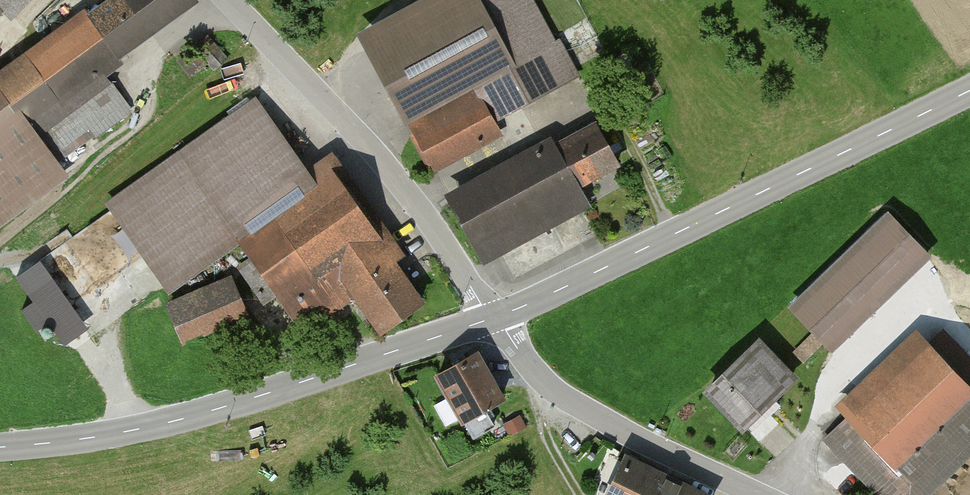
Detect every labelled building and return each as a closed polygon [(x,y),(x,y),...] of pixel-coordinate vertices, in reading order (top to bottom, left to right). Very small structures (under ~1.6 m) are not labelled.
[(185,0),(106,0),(0,76),(0,221),(60,179),(52,167),(123,117),(91,72),(188,4),(185,0)] [(5,19),(24,0),(0,0),(0,14),(5,19)] [(354,34),(424,169),(493,134),(484,116),(566,74),(527,0),(421,0),(354,34)] [(304,173),(255,103),(107,207),(166,292),(233,245),(295,334),(347,297),(373,334),(417,304),(387,261),(399,253),(330,155),(304,173)] [(606,166),(590,134),(551,153),(548,147),(448,197),(479,258),(578,208),(567,186),(606,166)] [(922,257),(884,218),(789,310),(827,349),(922,257)] [(85,328),(40,263),(15,280),(60,345),(85,328)] [(241,314),(227,280),(165,306),(180,340),(241,314)] [(913,335),(814,434),(875,494),(924,494),(969,449),(969,392),(913,335)] [(787,377),(755,345),(704,395),(736,427),(787,377)] [(495,398),(471,355),(431,378),(455,421),(495,398)] [(622,460),(606,494),(698,494),(622,460)]
